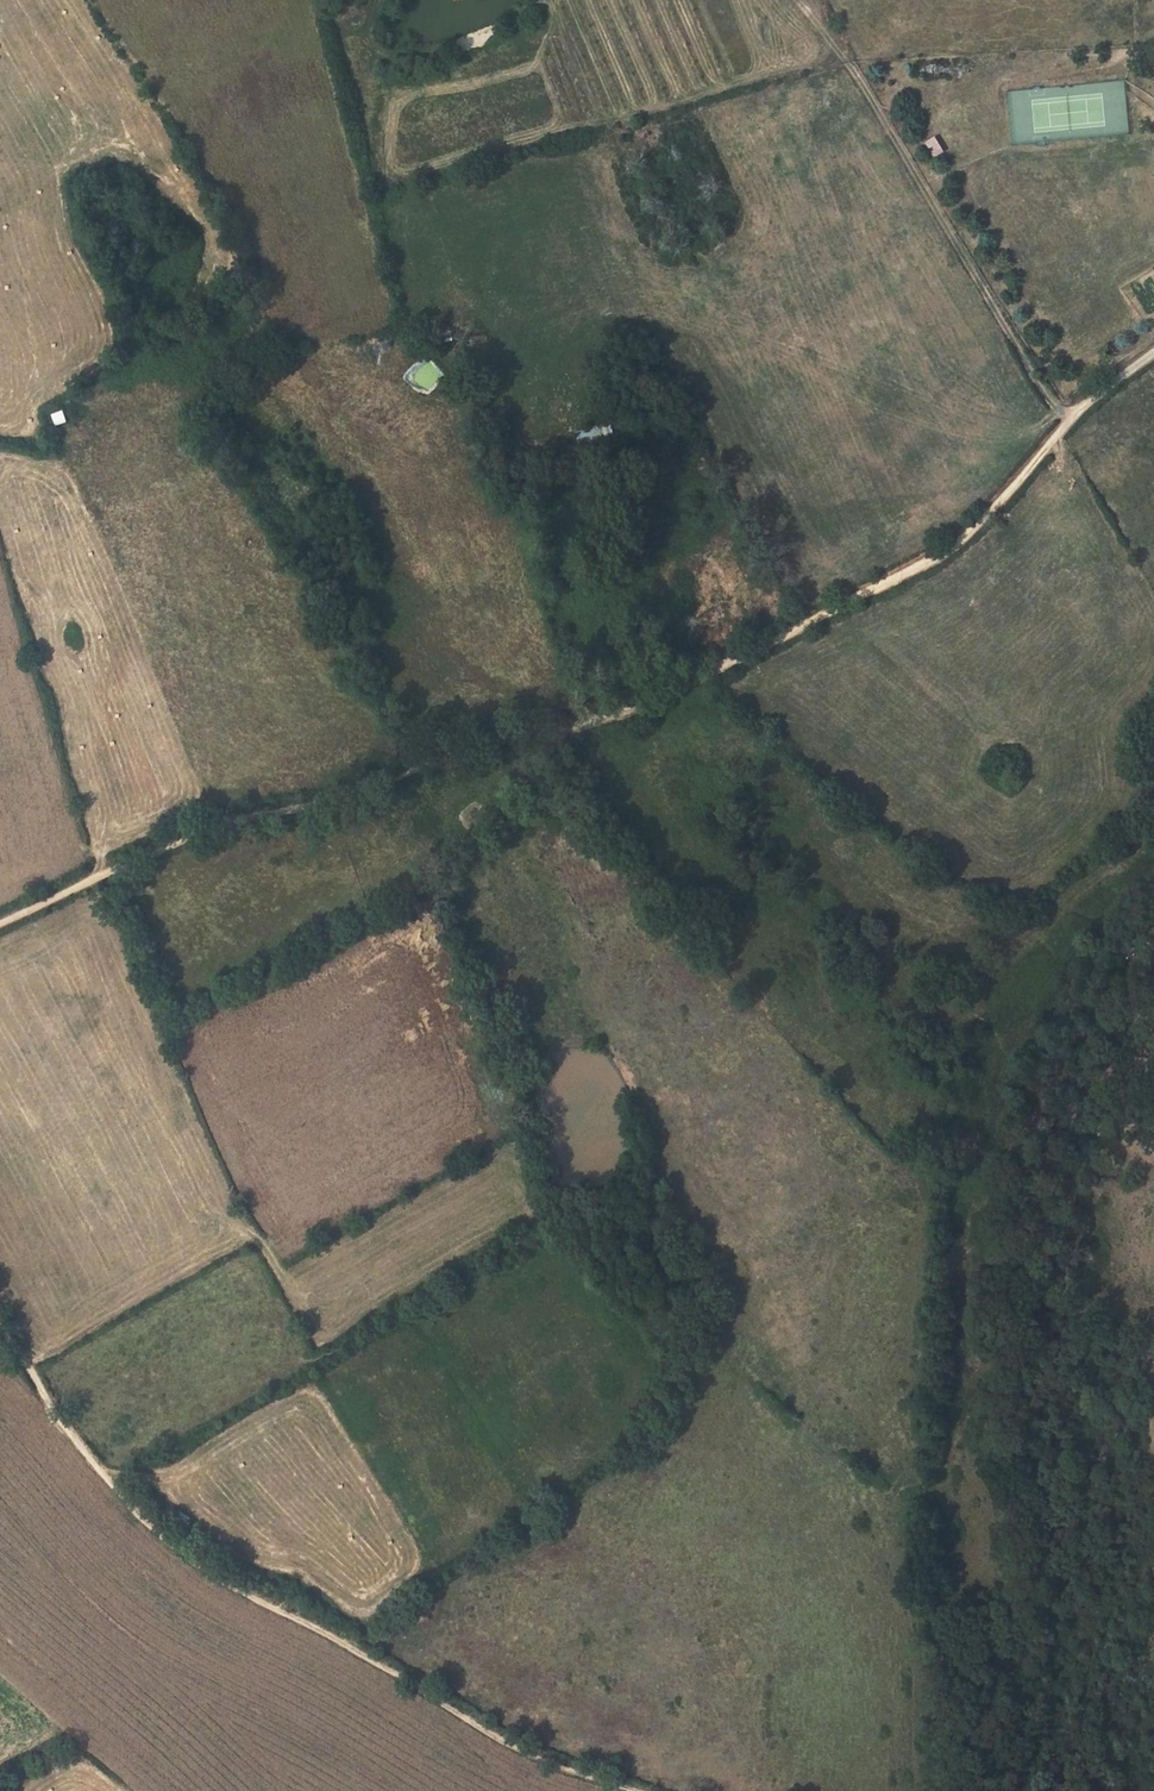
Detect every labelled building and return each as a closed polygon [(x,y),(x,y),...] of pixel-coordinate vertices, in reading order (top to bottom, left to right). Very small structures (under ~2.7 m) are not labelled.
[(57,427),(70,422),(65,410),(53,415),(57,427)] [(610,421),(576,434),(582,449),(616,436),(610,421)]
